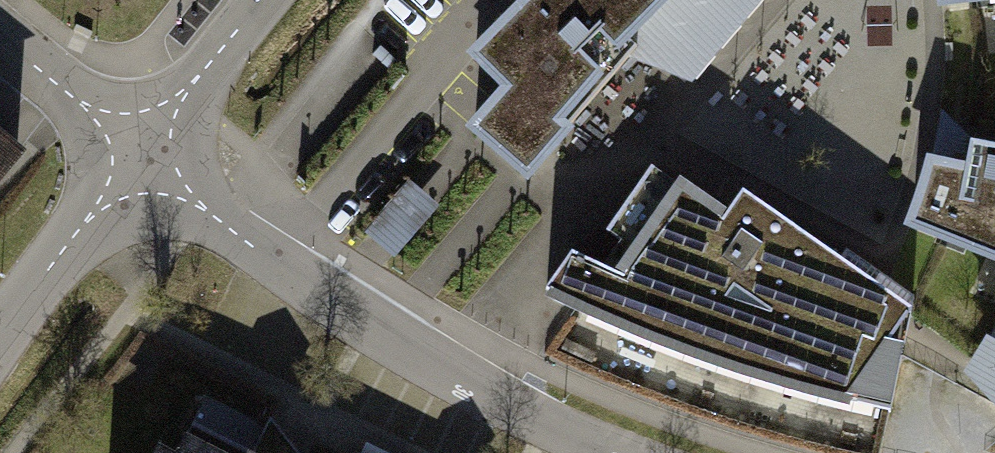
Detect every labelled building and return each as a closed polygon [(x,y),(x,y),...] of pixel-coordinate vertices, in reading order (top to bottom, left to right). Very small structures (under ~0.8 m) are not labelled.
[(524,178),(643,45),(692,83),(765,0),(529,0),(465,63),(500,97),(474,135),(524,178)] [(944,12),(994,7),(994,0),(943,0),(944,12)] [(25,162),(0,141),(0,192),(25,162)] [(911,227),(994,262),(994,147),(975,144),(968,174),(930,167),(911,227)] [(724,223),(650,170),(609,231),(627,242),(604,268),(573,255),(546,291),(631,332),(709,363),(800,392),(891,416),(915,298),(845,249),(838,261),(746,195),(724,223)] [(160,452),(213,452),(178,436),(160,452)]
